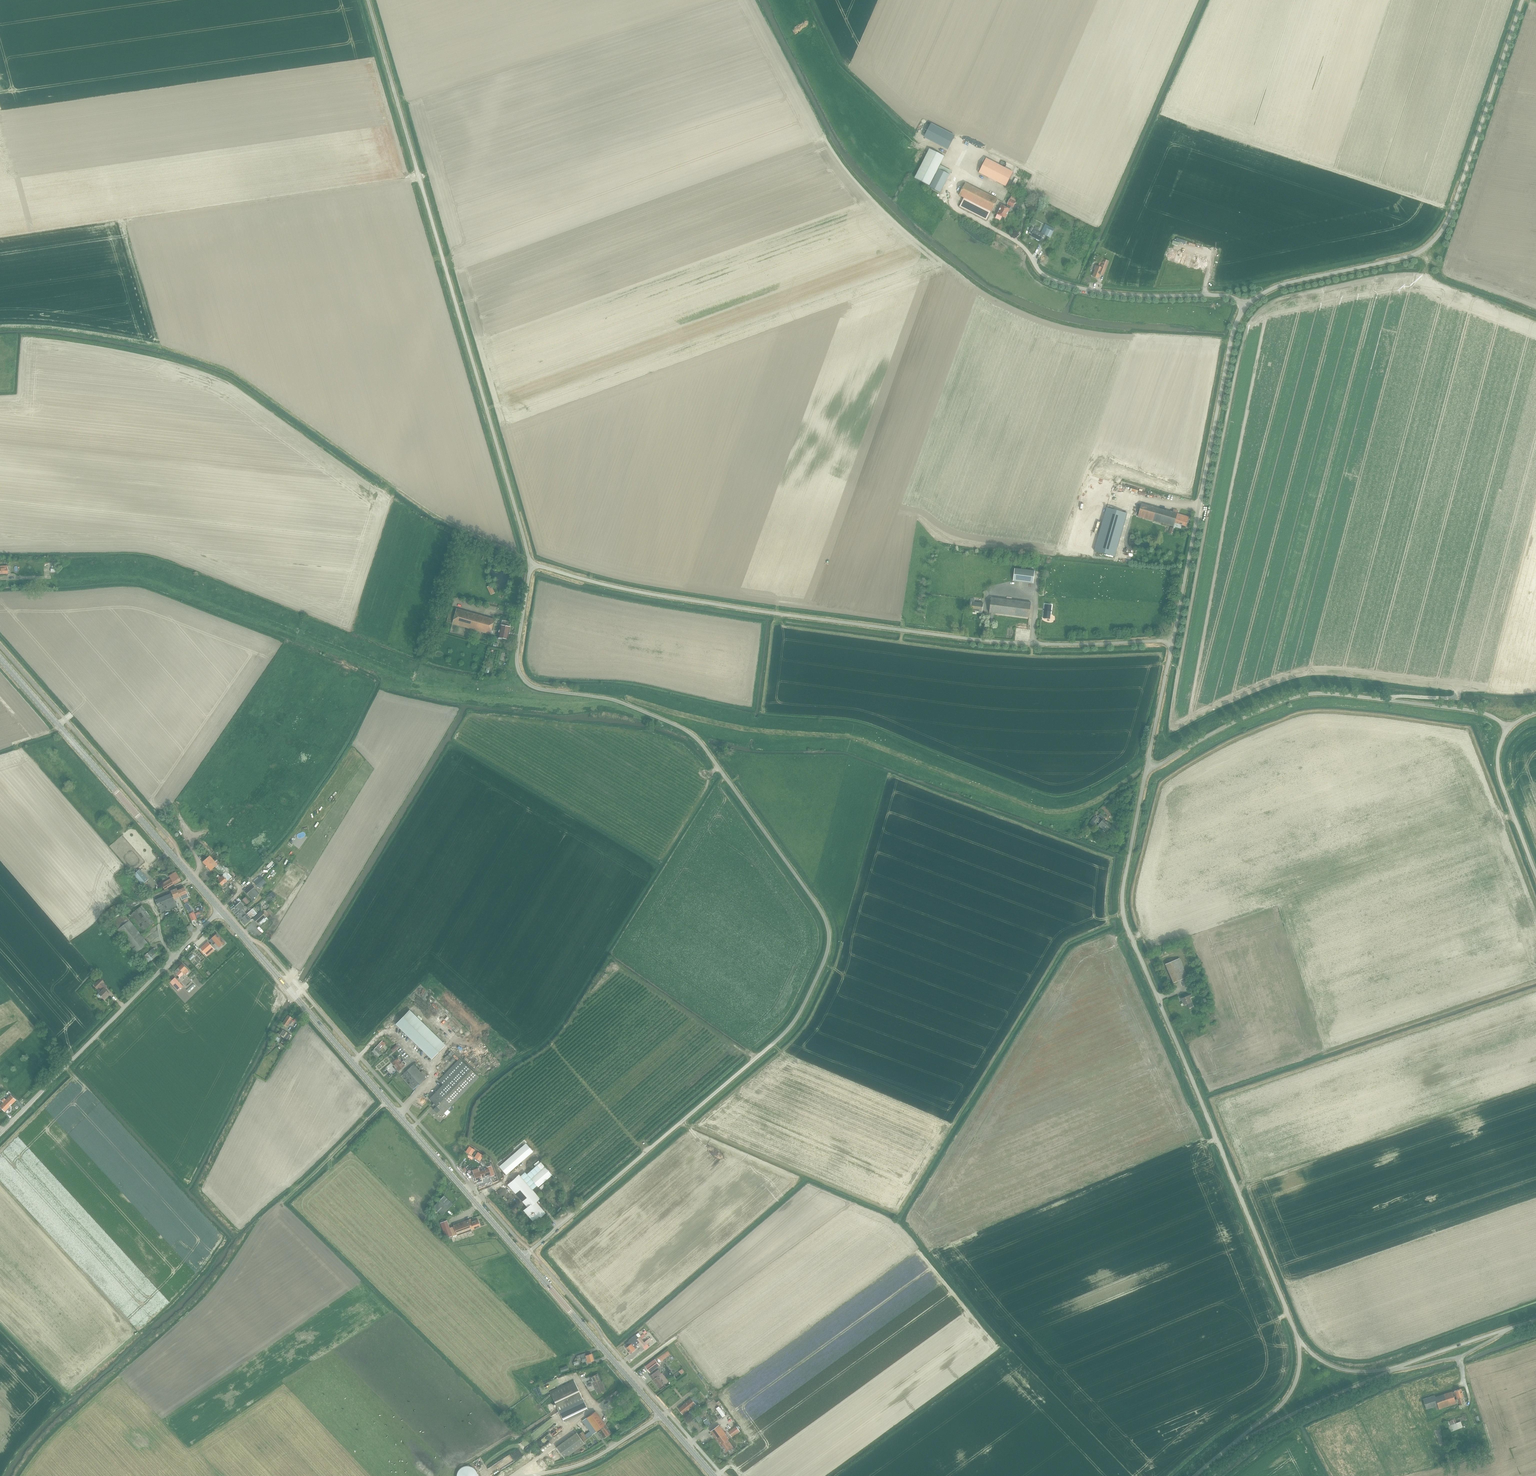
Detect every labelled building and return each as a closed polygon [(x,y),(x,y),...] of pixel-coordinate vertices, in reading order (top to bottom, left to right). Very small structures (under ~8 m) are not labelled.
[(930,124),(924,137),(948,149),(954,136),(930,124)] [(915,178),(930,185),(944,157),(929,149),(915,178)] [(986,158),(979,173),(1006,186),(1013,171),(986,158)] [(940,193),(949,174),(938,169),(929,187),(940,193)] [(986,220),(991,211),(992,212),(998,199),(965,183),(959,195),(964,198),(959,207),(986,220)] [(1010,199),(1007,204),(1008,205),(1006,207),(1002,205),(997,214),(1005,218),(1011,206),(1013,207),(1016,202),(1010,199)] [(1029,233),(1032,234),(1031,236),(1040,241),(1044,234),(1037,231),(1039,228),(1033,225),(1029,233)] [(1044,235),(1050,237),(1054,230),(1051,228),(1050,230),(1047,229),(1044,235)] [(1104,273),(1109,261),(1104,259),(1100,267),(1096,265),(1094,270),(1095,270),(1093,276),(1098,278),(1101,272),(1104,273)] [(1084,490),(1071,535),(1095,542),(1108,497),(1084,490)] [(1186,526),(1189,516),(1141,503),(1138,516),(1174,527),(1175,523),(1186,526)] [(1107,507),(1094,550),(1114,556),(1127,513),(1107,507)] [(0,566),(0,574),(8,573),(8,566),(0,566)] [(1035,571),(1014,568),(1013,580),(1033,583),(1035,571)] [(991,597),(989,612),(987,624),(991,624),(992,613),(1028,617),(1030,602),(991,597)] [(981,611),(982,603),(974,602),(974,598),(971,598),(970,610),(971,610),(970,612),(974,612),(975,610),(981,611)] [(1052,605),(1045,604),(1043,618),(1043,617),(1050,618),(1050,619),(1052,605)] [(456,608),(455,611),(450,609),(446,622),(490,634),(494,619),(456,608)] [(509,627),(510,622),(502,620),(501,625),(500,625),(498,637),(508,639),(510,627),(509,627)] [(1093,826),(1099,819),(1096,816),(1095,817),(1095,816),(1090,822),(1093,826)] [(1106,832),(1109,828),(1113,831),(1116,827),(1115,826),(1114,827),(1112,824),(1111,825),(1103,819),(1098,825),(1106,832)] [(209,855),(204,860),(202,862),(210,871),(214,867),(219,873),(220,872),(222,875),(220,877),(219,876),(217,878),(218,879),(216,881),(221,886),(227,881),(223,877),(227,874),(218,863),(217,864),(209,855)] [(229,862),(226,864),(232,874),(236,872),(229,862)] [(133,875),(142,885),(148,879),(139,869),(133,875)] [(169,875),(172,880),(162,885),(161,883),(164,889),(180,880),(176,872),(169,875)] [(249,896),(256,890),(252,884),(245,891),(249,896)] [(179,896),(177,890),(176,887),(170,890),(171,892),(154,900),(160,912),(177,905),(174,898),(179,896)] [(184,887),(177,890),(179,896),(186,893),(184,887)] [(275,894),(277,896),(281,893),(277,887),(266,895),(269,898),(275,894)] [(231,910),(240,920),(246,914),(242,910),(245,907),(241,902),(231,910)] [(129,916),(141,932),(154,922),(142,906),(129,916)] [(253,908),(246,914),(240,920),(244,924),(250,919),(253,916),(257,913),(253,908)] [(258,924),(266,916),(261,911),(253,919),(258,924)] [(136,953),(148,944),(129,921),(117,930),(136,953)] [(220,928),(215,932),(224,941),(229,937),(220,928)] [(213,945),(215,943),(219,947),(224,943),(217,934),(209,940),(213,945)] [(207,942),(200,948),(205,953),(212,947),(207,942)] [(150,961),(158,954),(153,948),(145,955),(150,961)] [(1173,983),(1187,977),(1179,958),(1165,964),(1173,983)] [(185,975),(189,971),(182,963),(174,971),(180,977),(184,973),(185,975)] [(178,991),(182,986),(174,977),(170,982),(178,991)] [(101,996),(104,999),(108,996),(107,995),(109,993),(105,989),(107,987),(103,983),(104,982),(100,978),(94,985),(97,988),(99,987),(102,990),(97,995),(97,996),(99,997),(100,997),(101,996)] [(413,1006),(409,1010),(445,1045),(449,1041),(456,1048),(470,1034),(427,991),(413,1006)] [(1189,998),(1192,996),(1191,994),(1188,995),(1187,994),(1184,995),(1184,997),(1181,998),(1184,1005),(1187,1004),(1189,1008),(1193,1006),(1189,998)] [(395,1024),(431,1060),(445,1045),(409,1010),(395,1024)] [(287,1014),(284,1020),(281,1023),(286,1026),(288,1023),(289,1024),(291,1021),(290,1020),(292,1017),(287,1014)] [(287,1033),(284,1031),(281,1028),(277,1033),(280,1036),(281,1035),(284,1037),(284,1038),(287,1040),(290,1035),(287,1033)] [(400,1039),(394,1045),(397,1048),(403,1042),(400,1039)] [(388,1047),(386,1045),(381,1041),(372,1051),(378,1057),(381,1053),(380,1052),(383,1048),(385,1049),(388,1047)] [(398,1070),(404,1065),(406,1063),(403,1060),(401,1062),(398,1058),(392,1063),(395,1067),(394,1068),(394,1069),(396,1070),(397,1071),(398,1070)] [(451,1106),(478,1077),(459,1059),(438,1081),(443,1085),(429,1099),(434,1104),(431,1106),(434,1109),(433,1110),(440,1117),(448,1109),(450,1112),(454,1108),(451,1106)] [(412,1089),(425,1079),(413,1065),(401,1076),(412,1089)] [(15,1088),(13,1085),(0,1097),(0,1100),(1,1101),(15,1088)] [(0,1106),(5,1111),(16,1100),(11,1095),(6,1100),(4,1098),(2,1100),(4,1102),(0,1106)] [(499,1165),(506,1174),(532,1152),(525,1143),(499,1165)] [(469,1145),(465,1151),(471,1155),(474,1149),(469,1145)] [(477,1151),(474,1156),(479,1160),(483,1155),(477,1151)] [(486,1167),(487,1169),(480,1171),(473,1173),(476,1182),(482,1180),(481,1177),(489,1174),(489,1177),(494,1175),(490,1166),(486,1167)] [(545,1167),(531,1178),(538,1187),(552,1175),(545,1167)] [(540,1200),(537,1196),(519,1175),(508,1184),(528,1207),(527,1208),(530,1211),(527,1213),(534,1221),(537,1218),(539,1220),(545,1215),(541,1210),(540,1211),(534,1205),(540,1200)] [(442,1214),(452,1204),(443,1195),(433,1206),(442,1214)] [(477,1219),(471,1221),(470,1218),(468,1219),(452,1225),(453,1226),(449,1227),(446,1221),(440,1223),(445,1239),(452,1236),(452,1237),(480,1227),(477,1219)] [(629,1340),(625,1344),(627,1347),(626,1348),(630,1353),(635,1349),(635,1348),(636,1347),(635,1346),(639,1343),(641,1344),(643,1347),(652,1340),(649,1337),(644,1342),(642,1339),(645,1336),(643,1334),(639,1337),(636,1334),(629,1339),(629,1340)] [(674,1348),(663,1354),(665,1358),(676,1352),(674,1348)] [(581,1358),(582,1362),(587,1360),(587,1362),(594,1360),(592,1353),(586,1355),(585,1353),(576,1356),(577,1359),(581,1358)] [(655,1359),(645,1366),(650,1373),(660,1365),(655,1359)] [(653,1380),(659,1388),(669,1381),(662,1372),(661,1373),(658,1369),(650,1376),(653,1380)] [(597,1393),(605,1390),(597,1374),(590,1377),(591,1380),(590,1381),(591,1383),(593,1383),(597,1393)] [(559,1412),(583,1400),(574,1381),(549,1392),(559,1412)] [(1462,1396),(1463,1396),(1460,1388),(1454,1391),(1454,1393),(1453,1394),(1452,1391),(1435,1396),(1434,1395),(1423,1399),(1426,1409),(1435,1406),(1436,1409),(1455,1403),(1453,1397),(1455,1396),(1456,1399),(1458,1398),(1459,1402),(1457,1403),(1458,1405),(1459,1408),(1464,1407),(1462,1398),(1463,1398),(1462,1396)] [(683,1414),(688,1409),(689,1409),(696,1403),(691,1398),(684,1404),(679,1409),(683,1414)] [(567,1419),(582,1412),(579,1405),(564,1412),(567,1419)] [(583,1441),(601,1428),(605,1425),(595,1410),(582,1420),(589,1430),(584,1434),(576,1424),(573,1426),(576,1431),(556,1446),(564,1458),(585,1443),(583,1441)] [(611,1432),(605,1425),(601,1428),(601,1429),(598,1432),(603,1438),(611,1432)] [(726,1452),(733,1446),(727,1440),(729,1438),(719,1425),(710,1431),(726,1452)] [(637,1459),(652,1445),(648,1441),(633,1455),(637,1459)]
